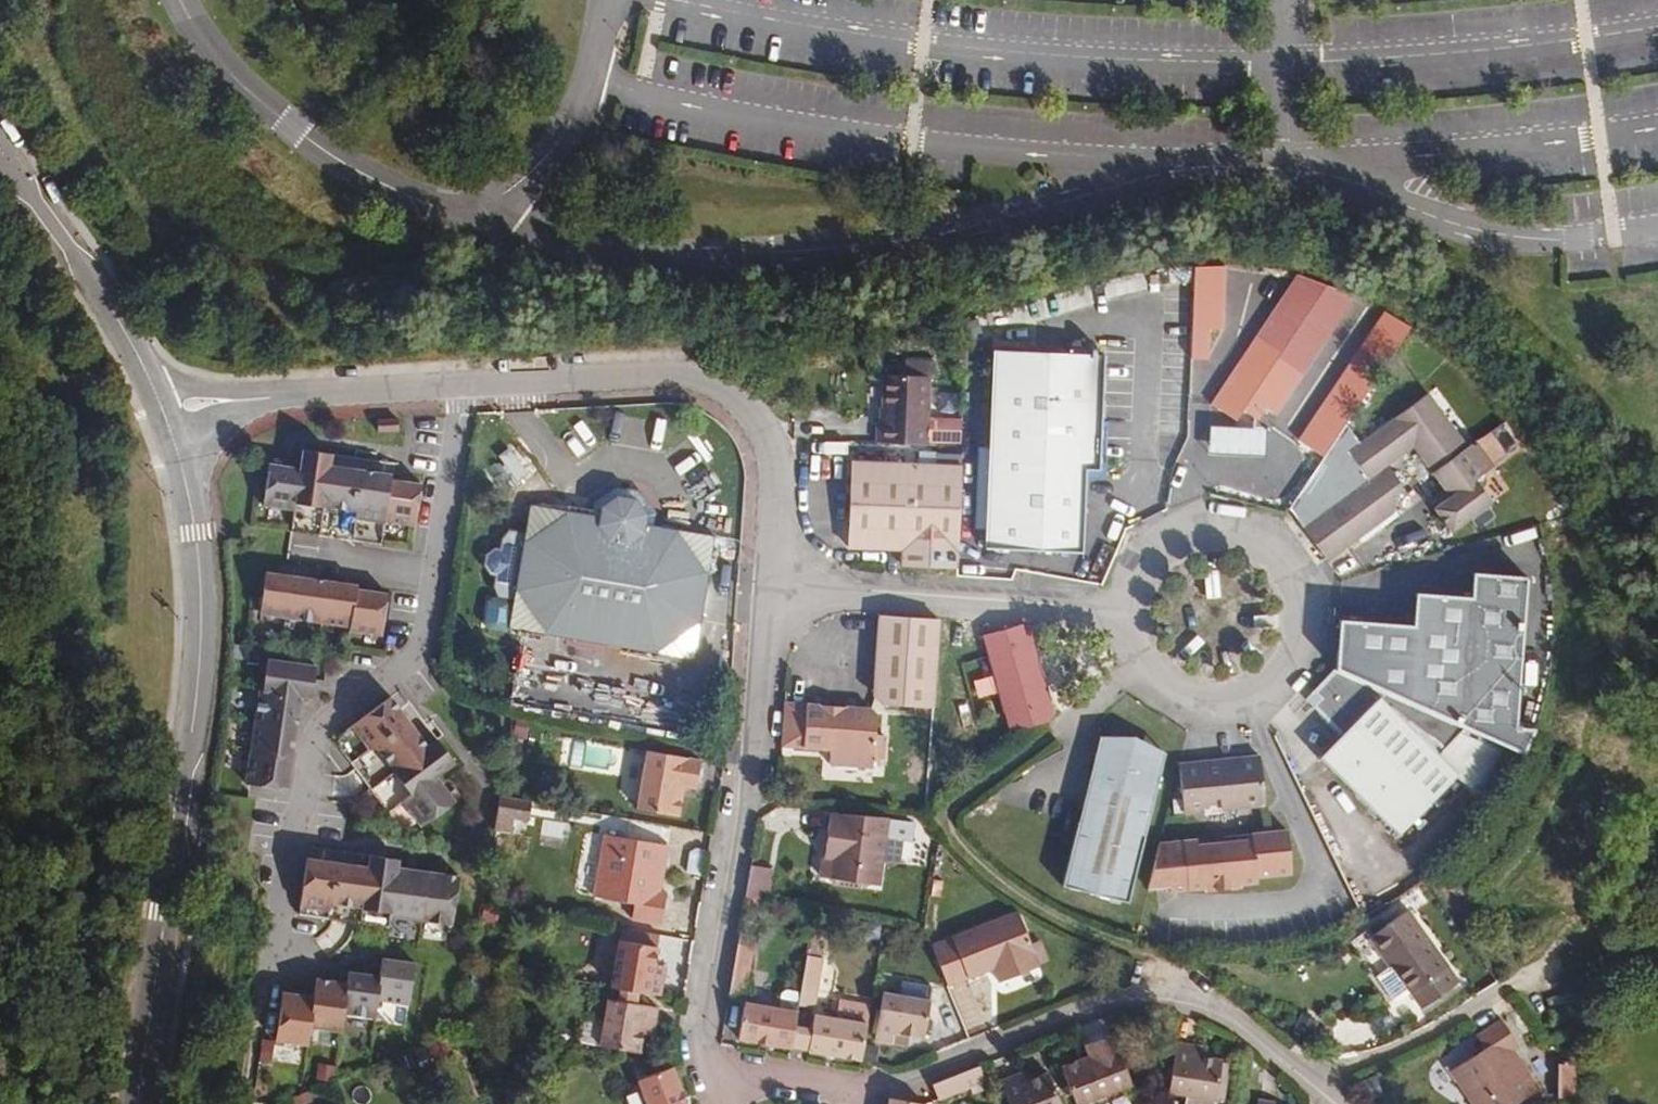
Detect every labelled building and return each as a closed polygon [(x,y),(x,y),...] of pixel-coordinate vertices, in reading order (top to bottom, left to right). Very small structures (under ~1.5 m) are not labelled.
[(1275,350),(1290,356),(1312,307),(1297,300),(1275,350)] [(1307,365),(1325,372),(1347,323),(1329,315),(1307,365)] [(1092,358),(984,353),(975,552),(1070,557),(1074,471),(1087,471),(1092,358)] [(885,407),(884,422),(878,422),(877,442),(926,444),(929,377),(884,375),(883,407),(885,407)] [(1311,392),(1294,416),(1331,441),(1347,417),(1311,392)] [(1369,479),(1387,466),(1413,447),(1449,497),(1433,509),(1450,533),(1491,503),(1481,490),(1484,485),(1485,483),(1484,478),(1482,474),(1493,467),(1474,441),(1465,448),(1427,394),(1359,444),(1346,424),(1289,509),(1326,560),(1342,548),(1331,533),(1367,507),(1370,481),(1369,479)] [(1256,480),(1293,427),(1251,398),(1215,452),(1256,480)] [(399,419),(377,419),(378,432),(399,432),(399,419)] [(496,459),(504,471),(531,452),(523,441),(517,439),(497,453),(496,459)] [(294,510),(291,532),(381,544),(385,521),(416,525),(422,484),(391,479),(391,474),(330,465),(332,453),(303,449),(300,468),(270,464),(264,505),(294,510)] [(531,452),(504,471),(516,488),(543,469),(531,452)] [(936,454),(936,465),(961,466),(961,455),(936,454)] [(961,466),(936,465),(852,462),(848,548),(902,550),(902,566),(956,568),(961,466)] [(1400,484),(1387,466),(1369,479),(1370,481),(1367,507),(1331,533),(1342,548),(1393,512),(1400,484)] [(513,600),(508,628),(693,660),(715,536),(653,525),(655,513),(641,492),(615,487),(593,502),(591,515),(529,504),(524,534),(513,598),(513,600)] [(498,596),(513,598),(524,534),(510,530),(502,539),(500,550),(495,549),(486,555),(484,566),(491,574),(496,575),(495,586),(498,596)] [(358,585),(266,572),(260,614),(351,627),(350,631),(382,635),(388,593),(357,589),(358,585)] [(1334,670),(1463,727),(1524,753),(1533,730),(1512,729),(1524,576),(1471,572),(1469,597),(1414,593),(1412,625),(1338,620),(1334,670)] [(507,632),(508,628),(513,600),(502,598),(502,600),(492,598),(488,601),(484,624),(487,629),(507,632)] [(883,704),(932,707),(938,620),(880,615),(875,694),(883,704)] [(1010,732),(1050,721),(1054,714),(1029,628),(1022,624),(983,635),(988,655),(987,655),(991,670),(993,669),(1001,698),(999,699),(1003,713),(1005,712),(1010,732)] [(268,659),(246,783),(288,789),(301,697),(312,699),(316,666),(268,659)] [(1437,754),(1463,727),(1334,670),(1313,692),(1319,698),(1312,706),(1343,734),(1321,756),(1401,832),(1457,772),(1437,754)] [(403,801),(422,827),(455,802),(436,776),(455,763),(437,740),(428,747),(391,697),(339,735),(338,745),(389,812),(403,801)] [(873,758),(875,735),(877,715),(871,709),(785,702),(782,747),(830,749),(829,765),(873,768),(873,758)] [(884,736),(875,735),(873,758),(882,759),(884,736)] [(1100,736),(1078,821),(1089,823),(1101,773),(1108,775),(1113,755),(1127,748),(1156,757),(1162,767),(1165,752),(1146,737),(1100,736)] [(1078,821),(1062,886),(1129,902),(1162,767),(1156,757),(1127,748),(1113,755),(1108,775),(1096,825),(1089,823),(1078,821)] [(684,786),(696,788),(701,760),(647,751),(637,809),(679,816),(684,786)] [(1183,813),(1265,805),(1260,757),(1179,765),(1183,813)] [(1101,773),(1089,823),(1096,825),(1108,775),(1101,773)] [(514,818),(530,821),(533,803),(501,797),(495,831),(511,833),(514,818)] [(841,884),(866,886),(883,886),(887,823),(830,819),(829,834),(837,835),(835,864),(827,863),(826,883),(841,884)] [(1246,840),(1246,835),(1222,837),(1223,843),(1198,845),(1197,840),(1159,844),(1148,888),(1170,886),(1171,892),(1205,888),(1205,891),(1241,887),(1241,885),(1258,883),(1257,878),(1292,874),(1288,830),(1252,834),(1253,839),(1246,840)] [(667,892),(655,891),(659,869),(664,869),(668,845),(604,834),(594,896),(635,904),(632,919),(661,924),(667,892)] [(307,858),(299,914),(389,927),(391,916),(452,925),(460,876),(398,867),(399,859),(370,855),(368,867),(307,858)] [(744,865),(740,900),(764,903),(769,868),(744,865)] [(1369,937),(1382,955),(1385,953),(1393,964),(1391,965),(1422,1008),(1458,982),(1407,911),(1369,937)] [(1038,964),(1031,944),(1017,912),(932,946),(948,986),(993,968),(999,982),(1039,966),(1038,964)] [(612,987),(620,988),(638,992),(660,996),(663,979),(652,977),(657,947),(620,940),(612,987)] [(1039,941),(1031,944),(1038,964),(1048,961),(1039,941)] [(745,996),(754,946),(738,943),(729,993),(745,996)] [(807,956),(801,992),(798,1005),(814,1008),(823,958),(807,956)] [(283,992),(275,1040),(301,1044),(304,1025),(334,1030),(337,1011),(375,1017),(378,1000),(409,1005),(415,963),(383,959),(380,977),(349,972),(348,983),(316,979),(313,996),(283,992)] [(637,1004),(638,992),(620,988),(618,1001),(637,1004)] [(798,1012),(798,1005),(801,992),(789,990),(784,994),(782,1009),(798,1012)] [(924,1039),(931,1002),(884,993),(875,1041),(891,1044),(893,1033),(924,1039)] [(605,1019),(600,1046),(640,1053),(644,1033),(645,1023),(655,1024),(658,1008),(637,1004),(618,1001),(608,999),(605,1019)] [(812,1030),(808,1049),(808,1051),(860,1060),(870,1006),(843,1002),(840,1019),(814,1015),(812,1030)] [(791,1047),(795,1027),(798,1012),(782,1009),(745,1003),(739,1039),(791,1048),(791,1047)] [(584,1043),(600,1046),(605,1019),(589,1016),(583,1021),(580,1036),(584,1043)] [(1515,1051),(1520,1048),(1501,1022),(1477,1038),(1486,1051),(1452,1075),(1472,1103),(1520,1103),(1541,1090),(1527,1070),(1523,1073),(1510,1055),(1515,1051)] [(653,1035),(655,1024),(645,1023),(644,1033),(653,1035)] [(791,1047),(808,1049),(812,1030),(795,1027),(791,1047)] [(1085,1044),(1089,1055),(1061,1066),(1076,1103),(1080,1103),(1131,1084),(1111,1033),(1085,1044)] [(1193,1045),(1176,1043),(1168,1092),(1189,1095),(1187,1103),(1213,1103),(1214,1099),(1223,1101),(1229,1063),(1221,1062),(1222,1059),(1203,1056),(1191,1055),(1193,1045)] [(1204,1047),(1193,1045),(1191,1055),(1203,1056),(1204,1047)] [(1527,1070),(1515,1051),(1510,1055),(1523,1073),(1527,1070)] [(1558,1097),(1571,1097),(1575,1097),(1575,1064),(1559,1064),(1558,1097)] [(932,1084),(938,1100),(985,1081),(979,1066),(932,1084)] [(638,1080),(647,1103),(687,1103),(672,1067),(643,1079),(638,1080)] [(634,1070),(638,1080),(643,1079),(639,1068),(634,1070)] [(1026,1070),(1016,1075),(1019,1084),(1030,1080),(1026,1070)] [(1016,1075),(1000,1081),(1009,1103),(1060,1103),(1048,1072),(1030,1080),(1019,1084),(1016,1075)]
